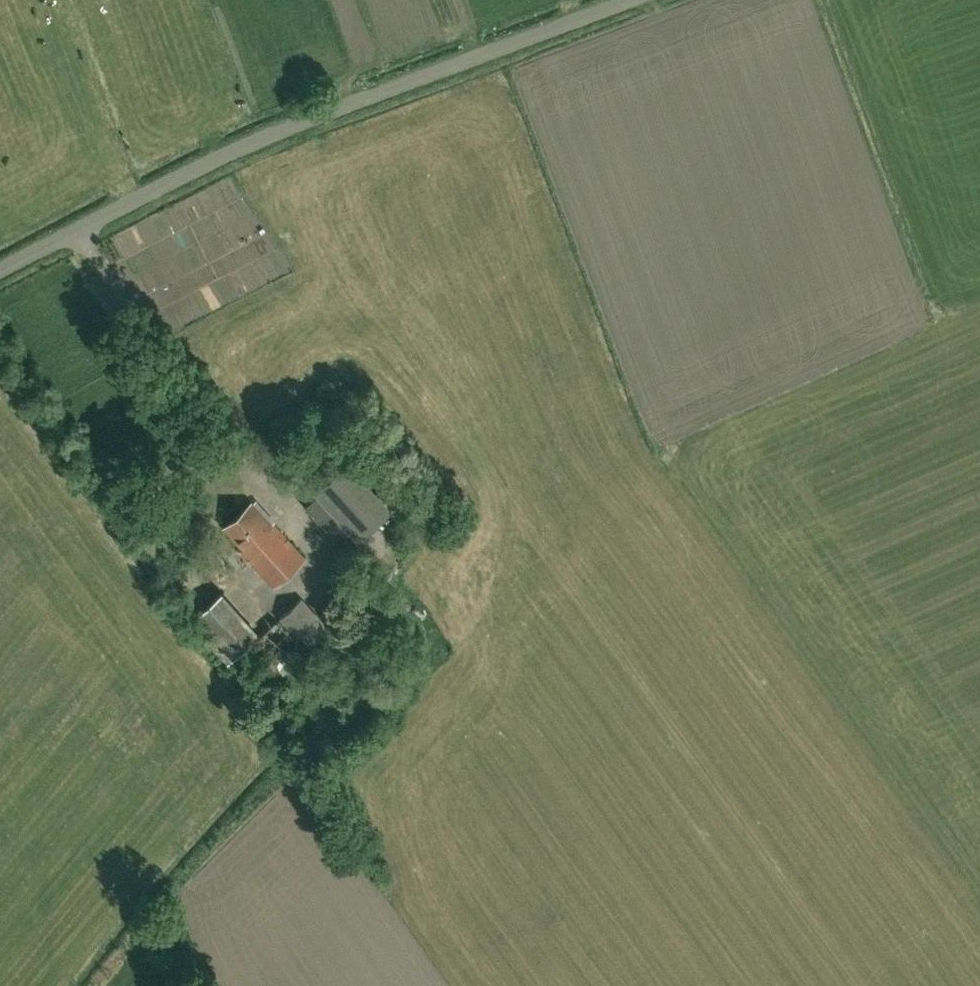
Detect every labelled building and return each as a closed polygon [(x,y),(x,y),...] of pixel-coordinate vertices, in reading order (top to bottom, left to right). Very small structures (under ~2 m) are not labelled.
[(345,464),(316,490),(359,538),(388,512),(345,464)] [(273,585),(305,557),(274,522),(272,524),(252,501),(224,525),(244,548),(242,550),(273,585)] [(307,648),(328,630),(300,599),(280,617),(307,648)] [(284,634),(273,646),(296,666),(306,654),(284,634)]
